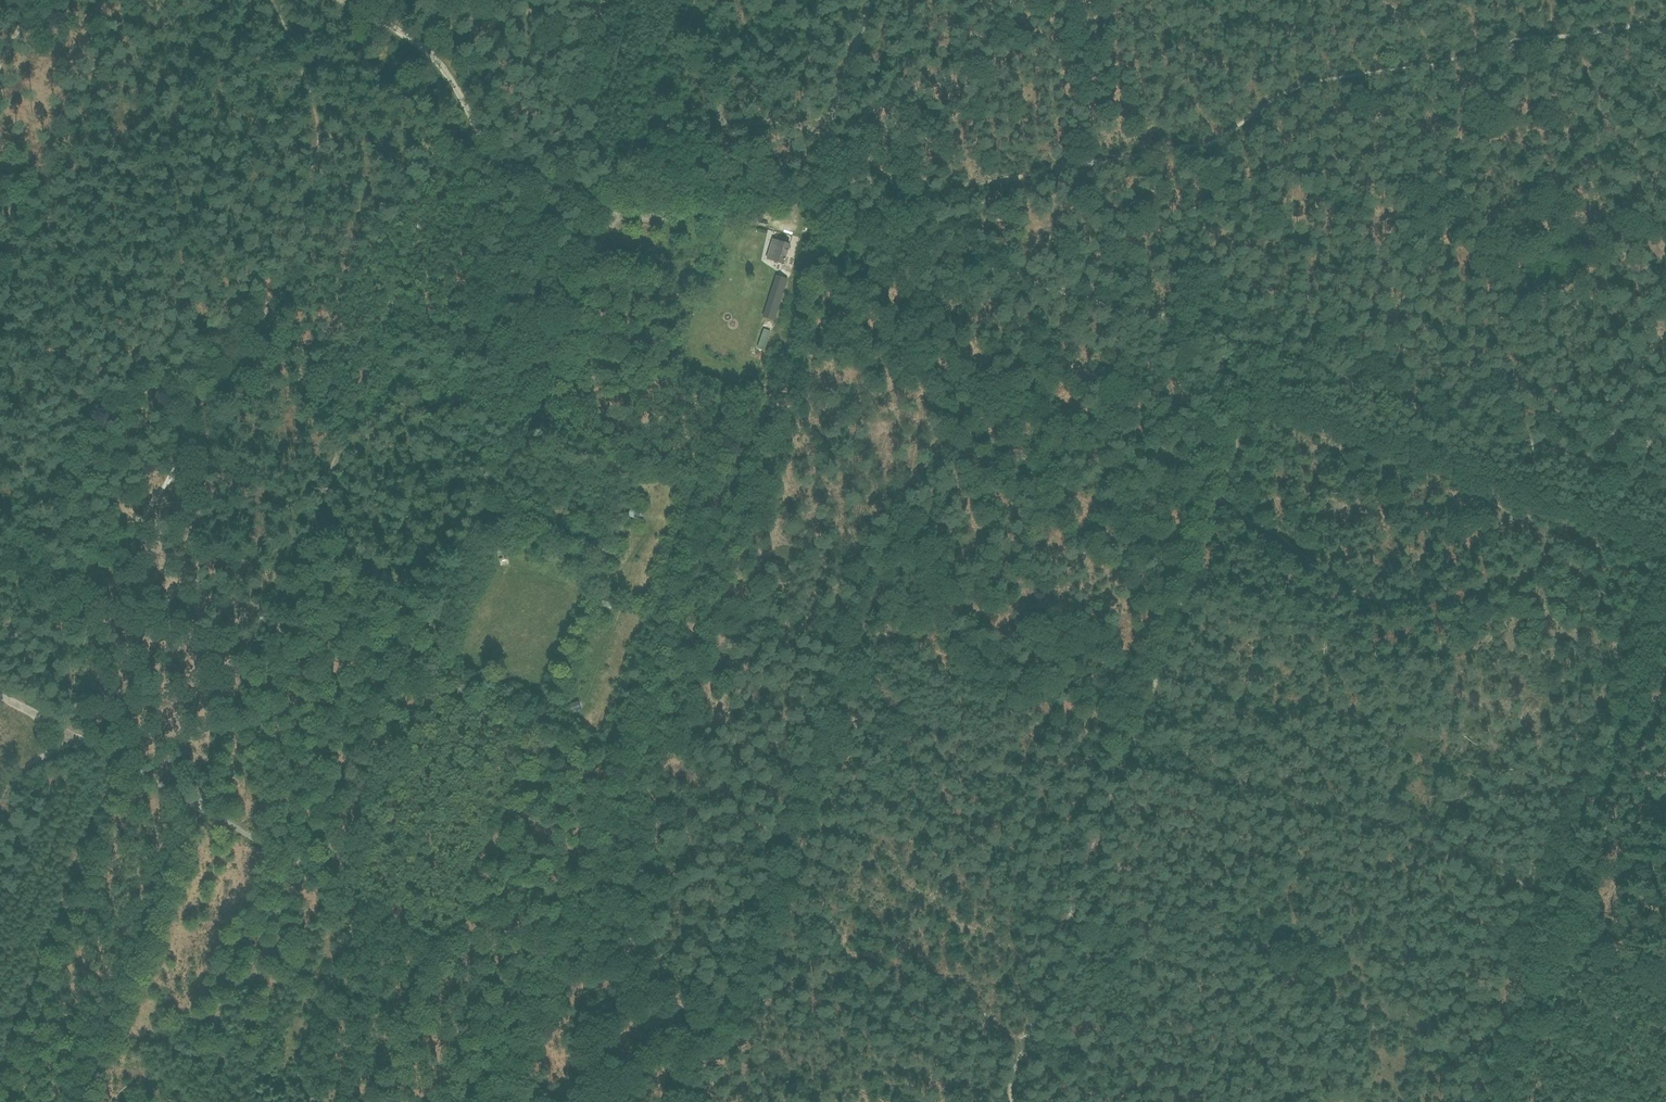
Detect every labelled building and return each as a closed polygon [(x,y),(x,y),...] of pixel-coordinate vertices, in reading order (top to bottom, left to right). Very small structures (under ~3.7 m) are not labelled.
[(783,264),(789,245),(779,242),(777,246),(772,244),(768,255),(774,257),(772,260),(783,264)] [(794,266),(792,278),(799,279),(801,268),(794,266)] [(767,315),(757,347),(764,350),(775,317),(776,318),(780,308),(778,307),(786,284),(786,285),(791,272),(782,269),(767,315)] [(628,516),(638,520),(641,511),(631,507),(628,516)] [(559,555),(569,559),(572,549),(563,546),(559,555)] [(497,551),(499,562),(508,560),(506,550),(497,551)] [(581,709),(578,700),(568,703),(570,712),(581,709)]
